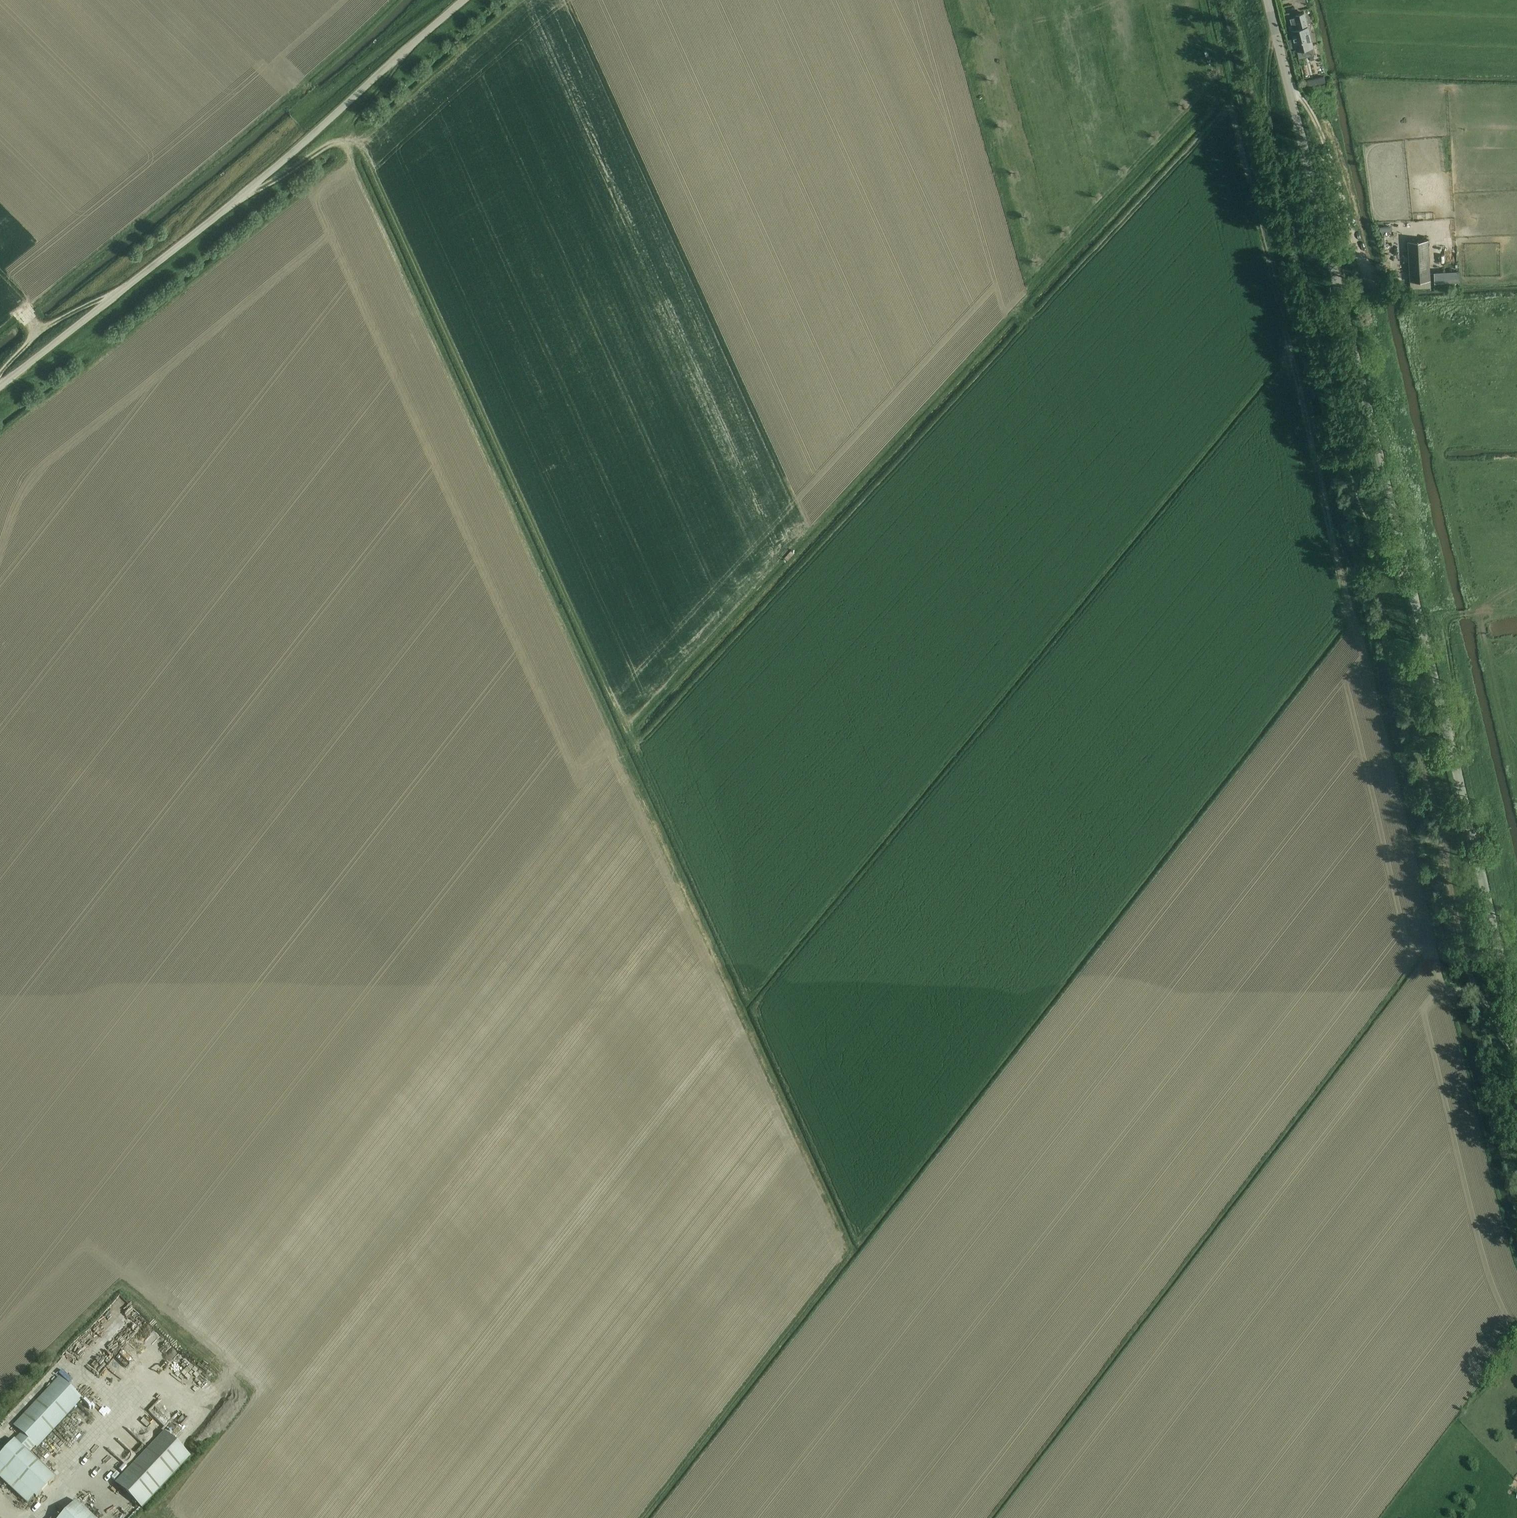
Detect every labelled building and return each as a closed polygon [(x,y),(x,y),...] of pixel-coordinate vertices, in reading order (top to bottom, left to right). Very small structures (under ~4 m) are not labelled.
[(1296,17),(1290,18),(1293,30),(1292,30),(1294,38),(1296,47),(1297,50),(1298,49),(1312,46),(1307,27),(1304,13),(1296,15),(1296,17)] [(1428,239),(1408,240),(1410,280),(1431,279),(1428,239)] [(1459,270),(1446,271),(1447,282),(1459,281),(1459,273),(1459,270)] [(10,1444),(0,1455),(0,1478),(27,1503),(34,1496),(36,1498),(55,1477),(29,1453),(36,1446),(37,1447),(82,1398),(67,1384),(59,1377),(13,1426),(21,1433),(15,1440),(14,1440),(10,1444)] [(199,1422),(188,1434),(196,1441),(206,1429),(199,1422)] [(164,1431),(115,1484),(142,1509),(191,1456),(182,1448),(164,1431)] [(77,1501),(60,1517),(95,1517),(77,1501)]
